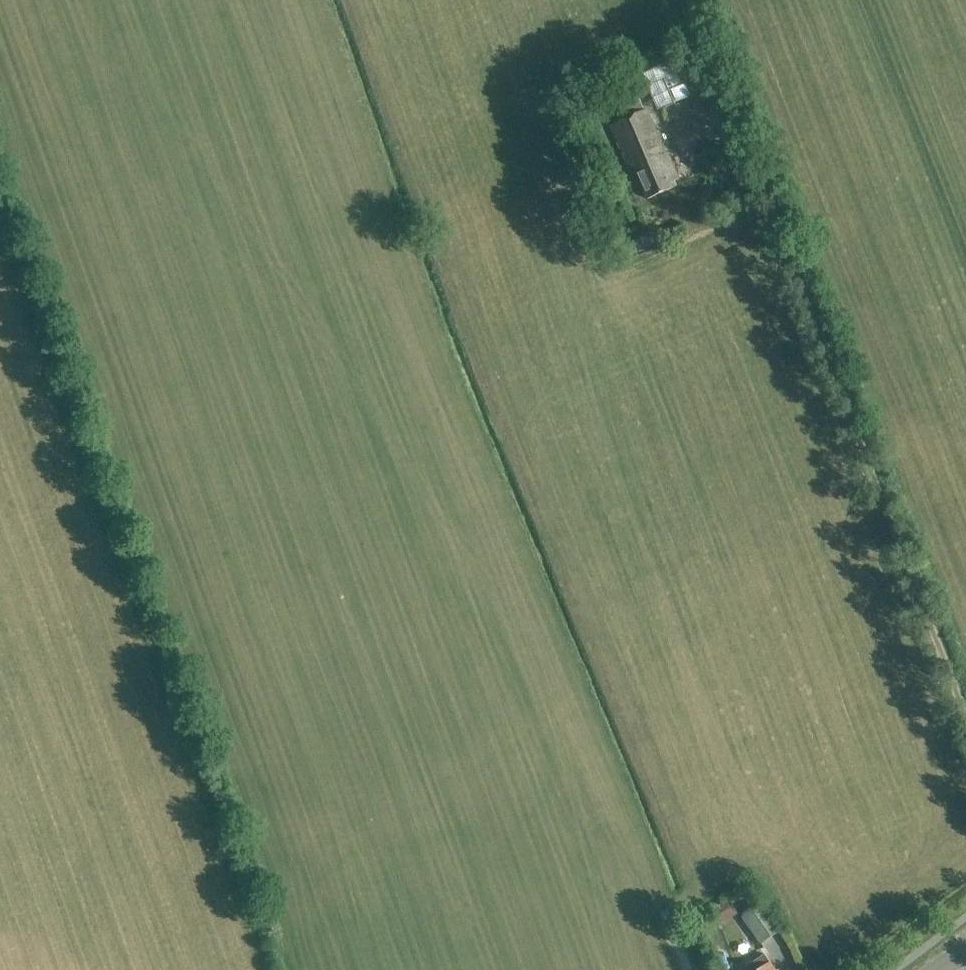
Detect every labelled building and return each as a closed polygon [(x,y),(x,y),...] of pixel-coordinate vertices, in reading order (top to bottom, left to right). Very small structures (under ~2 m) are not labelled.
[(624,110),(629,120),(613,128),(632,167),(635,166),(652,201),(677,189),(674,182),(680,179),(648,111),(644,113),(639,103),(624,110)] [(720,924),(739,914),(730,900),(711,909),(720,924)] [(761,946),(774,938),(782,932),(762,904),(742,919),(761,946)]
